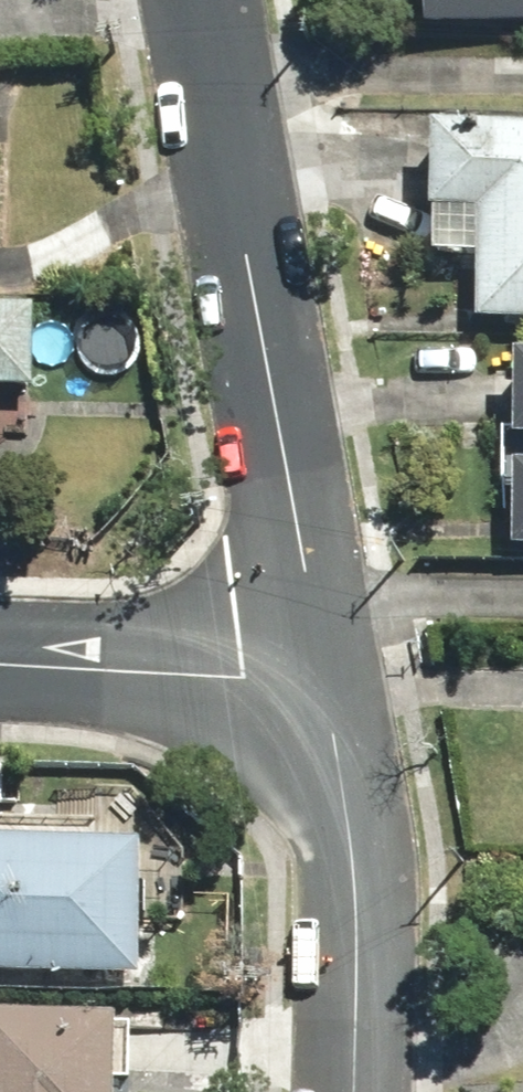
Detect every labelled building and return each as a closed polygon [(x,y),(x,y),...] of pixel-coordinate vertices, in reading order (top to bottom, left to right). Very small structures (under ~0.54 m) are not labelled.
[(425,27),(522,30),(522,0),(426,0),(425,27)] [(445,127),(438,255),(479,258),(476,317),(522,320),(522,132),(445,127)] [(43,309),(0,309),(0,498),(2,390),(42,391),(43,309)] [(519,463),(514,548),(522,549),(522,383),(520,436),(519,463)] [(144,837),(0,835),(0,972),(142,974),(144,837)] [(119,1014),(0,1009),(0,1091),(116,1091),(119,1014)]
